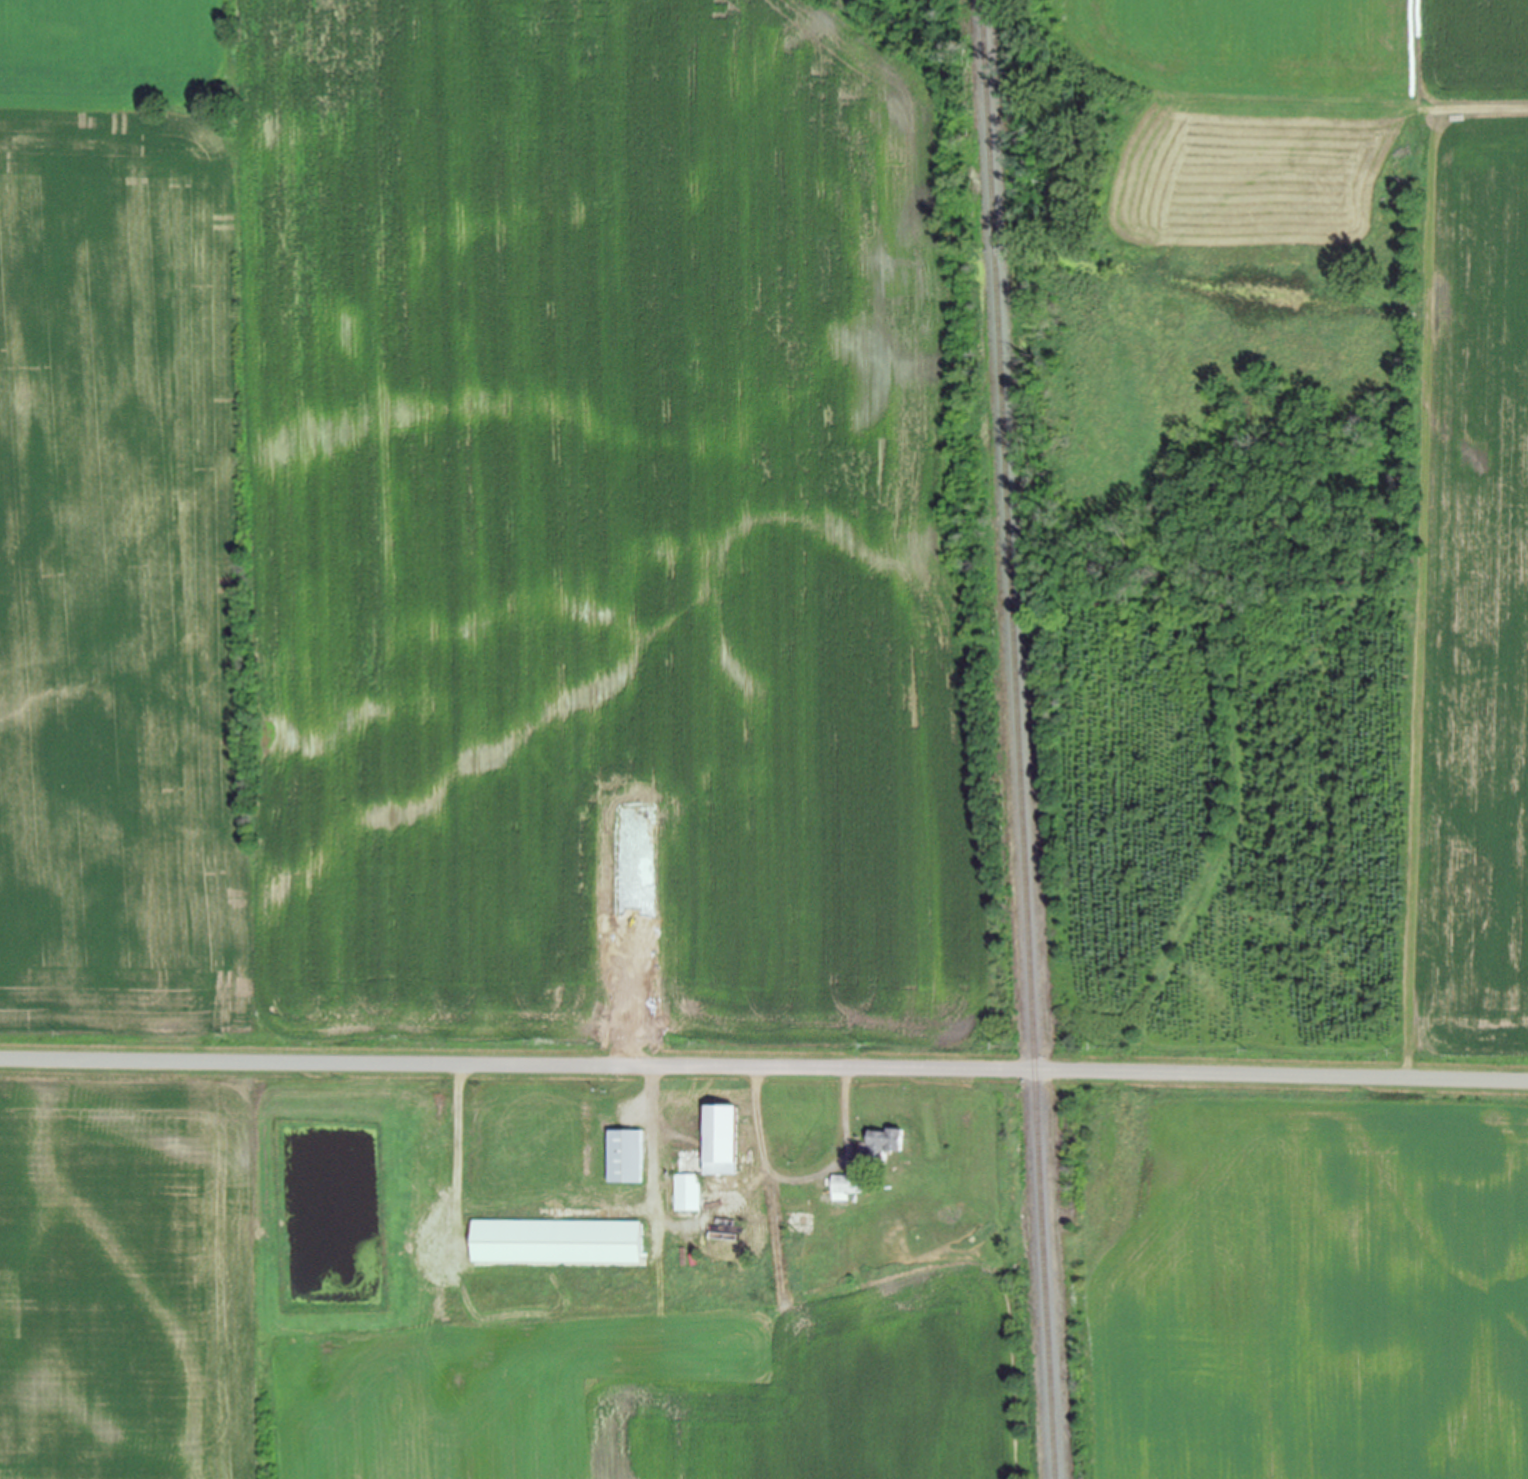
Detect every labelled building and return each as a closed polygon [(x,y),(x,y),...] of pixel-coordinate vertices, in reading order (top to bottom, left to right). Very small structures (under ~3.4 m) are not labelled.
[(1389,211),(1401,207),(1402,211),(1390,215),(1389,211)] [(710,1151),(710,1106),(741,1106),(740,1163),(739,1163),(739,1174),(704,1174),(704,1210),(678,1210),(678,1173),(681,1171),(681,1150),(710,1151)] [(906,1129),(905,1151),(890,1151),(890,1146),(887,1146),(887,1153),(889,1153),(889,1159),(886,1159),(886,1161),(875,1161),(875,1145),(872,1145),(873,1131),(877,1131),(883,1131),(883,1132),(892,1132),(892,1129),(906,1129)] [(612,1182),(612,1131),(645,1131),(645,1182),(612,1182)] [(835,1175),(865,1175),(864,1193),(863,1193),(863,1199),(852,1204),(852,1193),(835,1193),(835,1175)] [(832,1194),(844,1194),(843,1204),(832,1203),(832,1194)] [(477,1220),(645,1222),(645,1263),(476,1261),(477,1220)] [(712,1259),(712,1250),(719,1250),(720,1259),(712,1259)]
